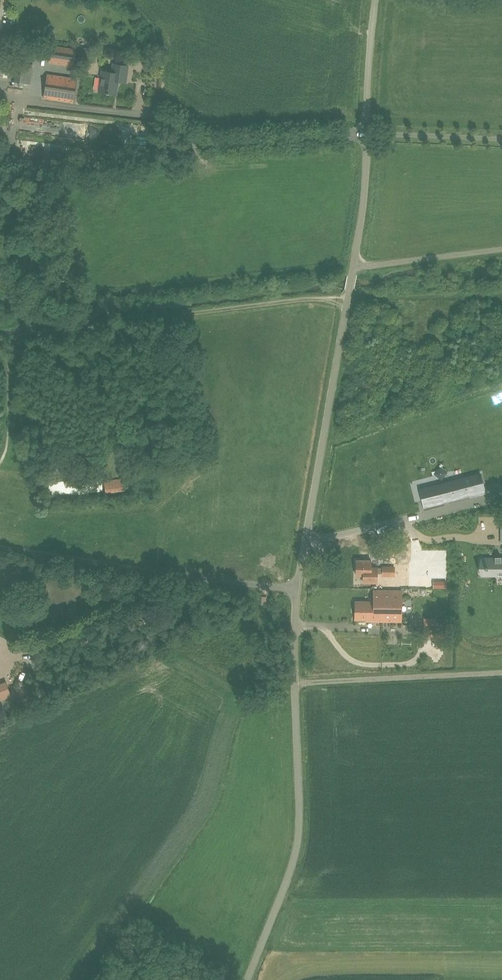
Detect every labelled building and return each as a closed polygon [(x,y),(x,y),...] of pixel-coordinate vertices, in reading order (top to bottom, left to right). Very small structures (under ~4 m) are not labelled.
[(21,40),(18,61),(17,61),(14,81),(31,84),(33,64),(29,63),(32,41),(21,40)] [(74,66),(76,48),(51,45),(48,63),(74,66)] [(111,80),(117,80),(125,82),(128,65),(113,63),(112,72),(110,71),(109,78),(111,78),(111,80)] [(109,78),(110,71),(102,70),(99,91),(116,94),(117,85),(116,85),(117,80),(111,80),(111,78),(109,78)] [(73,101),(76,78),(47,74),(43,97),(73,101)] [(444,502),(449,501),(470,495),(477,494),(485,492),(480,473),(447,482),(440,484),(421,489),(426,507),(444,502)] [(50,496),(103,490),(101,476),(48,483),(50,496)] [(106,493),(126,491),(124,479),(104,481),(106,493)] [(501,558),(501,557),(495,557),(495,558),(485,558),(485,565),(484,565),(484,568),(485,568),(485,575),(501,575),(501,558)] [(377,582),(377,574),(377,567),(371,567),(371,560),(356,560),(356,574),(363,574),(363,582),(377,582)] [(395,576),(395,566),(382,566),(382,576),(395,576)] [(401,620),(401,590),(374,590),(373,601),(355,601),(355,619),(367,619),(367,620),(401,620)]
